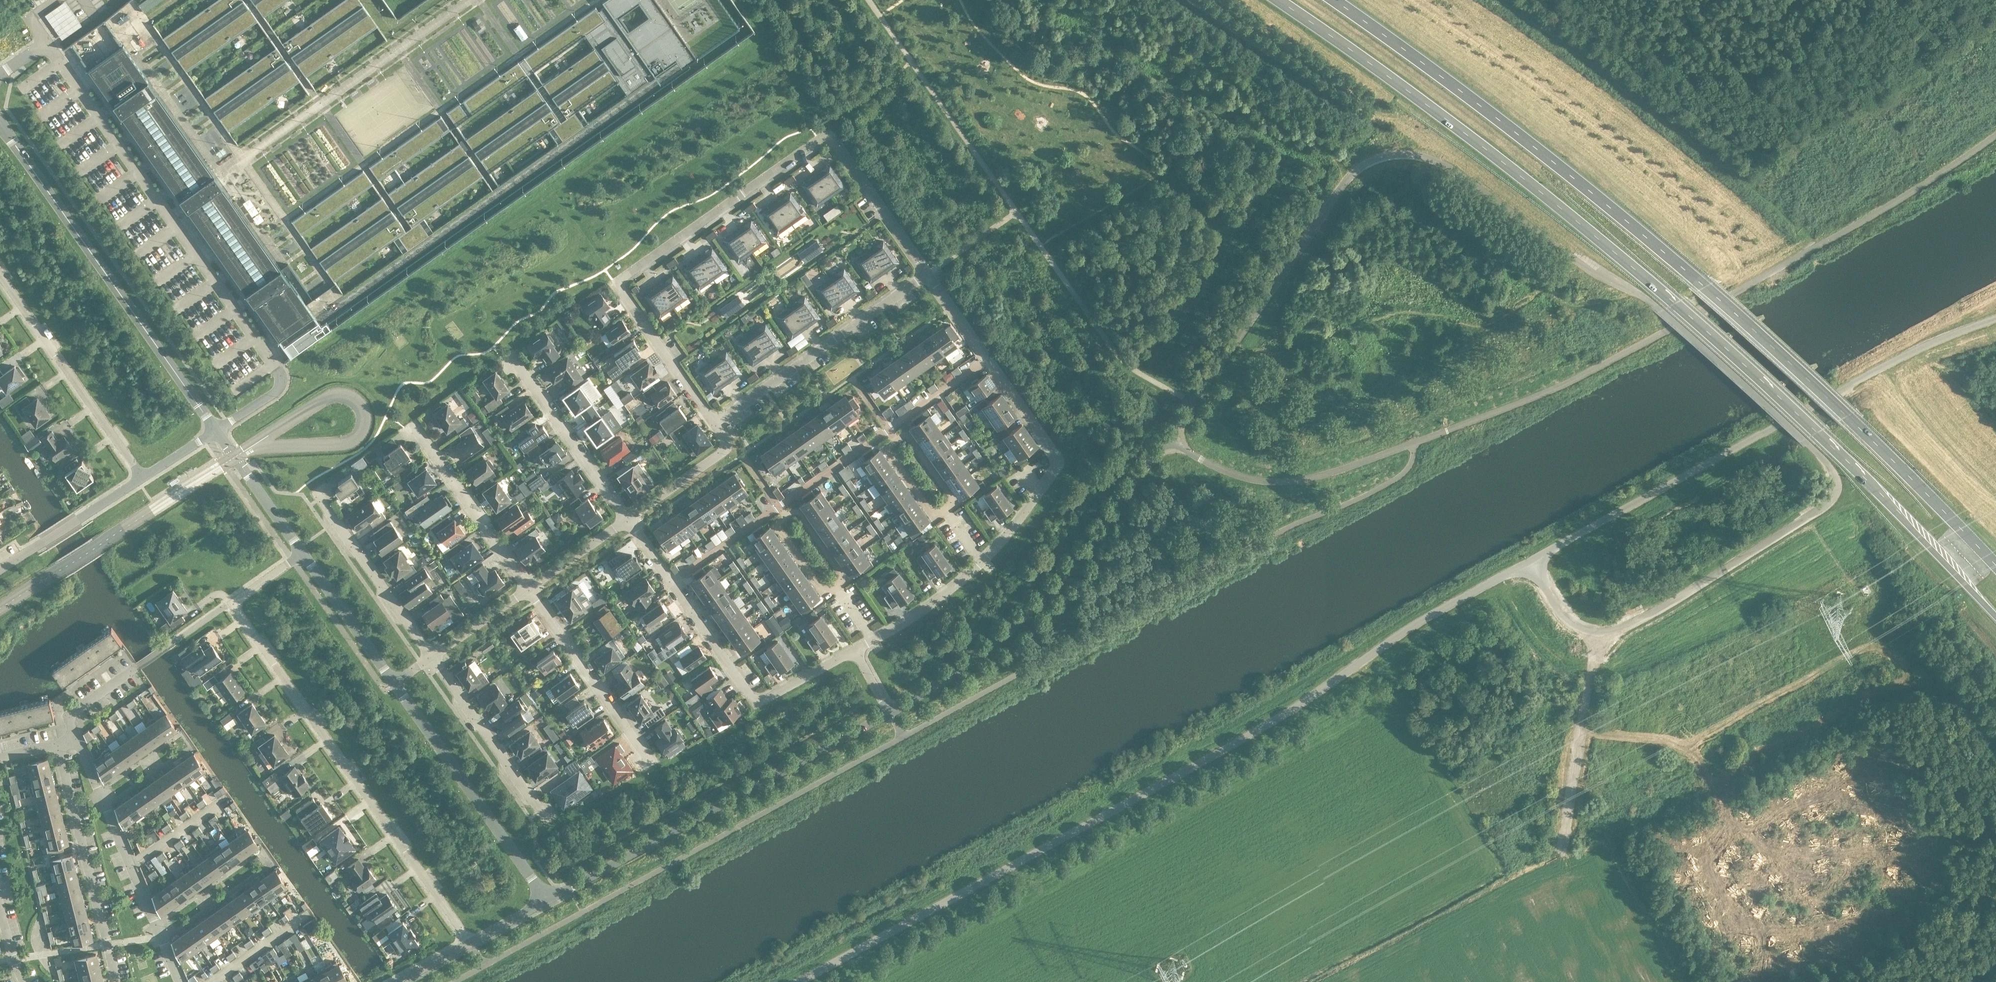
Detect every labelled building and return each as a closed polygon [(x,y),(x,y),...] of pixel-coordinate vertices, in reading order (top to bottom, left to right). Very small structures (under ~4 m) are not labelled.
[(139,5),(144,13),(162,0),(146,0),(139,5)] [(207,7),(163,38),(186,71),(258,21),(243,0),(216,0),(207,7)] [(264,17),(288,0),(252,0),(264,17)] [(359,0),(344,0),(282,43),(306,77),(378,26),(359,0)] [(524,57),(518,61),(518,62),(448,112),(447,111),(447,112),(448,113),(456,125),(528,75),(537,88),(466,139),(489,172),(549,130),(558,144),(589,123),(579,109),(619,81),(629,94),(648,81),(645,76),(651,71),(655,76),(683,56),(688,65),(697,59),(656,0),(605,0),(602,2),(605,6),(599,11),(596,7),(525,57),(524,57)] [(520,24),(514,29),(522,41),(529,37),(520,24)] [(124,45),(88,70),(279,341),(291,357),(326,332),(314,316),(307,305),(132,57),(124,45)] [(300,81),(277,47),(205,98),(229,131),(300,81)] [(369,166),(379,180),(451,129),(441,116),(440,116),(441,117),(370,166),(369,166)] [(484,176),(460,143),(388,193),(412,227),(406,231),(382,197),(311,248),(334,281),(379,250),(394,239),(403,253),(434,232),(424,218),(484,176)] [(830,165),(816,175),(831,196),(845,186),(830,165)] [(292,221),(301,235),(373,184),(363,170),(363,171),(293,221),(292,221)] [(831,196),(816,175),(802,185),(817,206),(831,196)] [(791,193),(777,202),(792,224),(806,214),(791,193)] [(792,224),(777,202),(763,212),(778,233),(792,224)] [(842,211),(837,205),(831,209),(836,215),(842,211)] [(752,220),(738,230),(753,251),(767,241),(752,220)] [(753,251),(738,230),(724,240),(738,261),(753,251)] [(805,261),(823,249),(817,241),(799,253),(805,261)] [(884,241),(870,251),(884,272),(898,262),(884,241)] [(712,248),(698,258),(713,279),(727,269),(712,248)] [(884,272),(870,251),(855,261),(870,282),(884,272)] [(780,276),(800,262),(796,257),(776,271),(780,276)] [(713,279),(698,258),(684,268),(699,289),(713,279)] [(844,268),(830,278),(845,299),(859,290),(844,268)] [(673,275),(659,285),(674,306),(688,297),(673,275)] [(845,299),(830,278),(816,288),(831,309),(845,299)] [(674,306),(659,285),(645,295),(660,316),(674,306)] [(610,306),(601,294),(583,307),(584,308),(583,311),(587,317),(590,317),(591,319),(594,317),(600,326),(610,319),(610,320),(612,318),(606,309),(610,306)] [(721,308),(726,317),(744,304),(739,296),(721,308)] [(805,296),(791,306),(806,327),(820,317),(805,296)] [(806,327),(791,306),(777,316),(792,337),(806,327)] [(626,343),(623,339),(622,338),(631,332),(623,321),(606,332),(614,343),(609,347),(613,352),(626,343)] [(766,324),(752,334),(767,355),(781,345),(766,324)] [(947,332),(943,327),(931,336),(945,355),(957,346),(956,344),(955,345),(951,338),(952,336),(948,331),(947,332)] [(559,355),(553,346),(555,345),(553,342),(553,340),(550,335),(548,335),(548,334),(547,334),(546,332),(528,345),(536,358),(541,354),(548,363),(559,355)] [(586,333),(579,338),(583,343),(589,339),(586,333)] [(767,355),(752,334),(738,343),(753,365),(767,355)] [(945,355),(931,336),(919,344),(932,361),(931,362),(933,364),(945,355)] [(639,347),(634,340),(614,354),(620,362),(607,371),(613,380),(630,368),(626,362),(640,353),(637,349),(639,347)] [(932,361),(919,344),(907,352),(920,370),(931,362),(932,361)] [(581,345),(577,348),(581,354),(586,351),(581,345)] [(727,351),(713,361),(727,382),(742,372),(727,351)] [(920,370),(907,352),(896,361),(908,378),(920,370)] [(583,378),(568,357),(546,372),(554,383),(565,375),(572,386),(583,378)] [(727,382),(713,361),(699,371),(713,392),(727,382)] [(909,380),(908,378),(896,361),(884,369),(896,386),(898,388),(909,380)] [(633,374),(641,386),(657,374),(656,373),(658,372),(655,367),(653,368),(649,363),(633,374)] [(15,366),(3,374),(0,369),(0,381),(7,391),(12,387),(14,389),(21,384),(19,382),(24,379),(22,376),(24,374),(19,367),(17,369),(15,366)] [(896,386),(884,369),(872,377),(875,383),(874,384),(877,389),(879,388),(884,395),(896,386)] [(484,379),(497,397),(485,405),(489,411),(503,402),(499,396),(509,389),(503,382),(504,382),(503,381),(502,382),(501,380),(502,379),(502,378),(501,379),(496,371),(484,379)] [(951,380),(947,373),(941,375),(945,383),(951,380)] [(994,385),(987,374),(978,380),(977,378),(972,382),(973,384),(969,386),(977,397),(994,385)] [(589,379),(564,397),(575,413),(580,410),(584,417),(595,409),(591,402),(600,396),(589,379)] [(677,394),(668,382),(656,390),(653,385),(643,392),(647,397),(651,394),(659,406),(677,394)] [(464,393),(460,387),(455,391),(459,397),(464,393)] [(969,387),(963,391),(970,400),(976,397),(969,387)] [(621,399),(624,404),(634,397),(630,392),(621,399)] [(26,394),(14,403),(23,415),(28,411),(37,424),(49,416),(50,415),(49,415),(45,409),(45,408),(43,405),(42,405),(38,399),(38,398),(37,398),(31,402),(26,394)] [(1008,405),(1001,394),(988,403),(985,398),(975,406),(978,411),(982,408),(989,418),(1008,405)] [(848,400),(845,396),(833,405),(846,422),(858,413),(855,410),(860,406),(853,396),(848,400)] [(511,410),(508,405),(496,414),(500,419),(503,417),(512,430),(533,415),(524,401),(511,410)] [(626,404),(630,410),(635,406),(631,401),(626,404)] [(666,408),(656,415),(668,431),(687,418),(679,407),(678,408),(674,403),(666,408)] [(460,420),(448,404),(442,408),(441,405),(435,410),(436,412),(435,413),(440,419),(440,420),(441,420),(443,423),(442,423),(443,423),(448,430),(454,425),(458,431),(468,424),(464,418),(460,420)] [(969,409),(966,404),(956,412),(959,417),(969,409)] [(846,422),(833,405),(822,413),(835,432),(847,424),(846,422)] [(1015,415),(1008,405),(989,418),(996,428),(992,431),(996,436),(1006,429),(1003,424),(1015,415)] [(480,414),(475,408),(468,414),(472,420),(480,414)] [(597,410),(585,418),(590,425),(586,428),(597,444),(622,426),(610,410),(601,417),(597,410)] [(835,432),(822,413),(810,421),(823,441),(835,432)] [(923,419),(920,414),(913,419),(917,424),(911,427),(918,438),(936,425),(929,415),(923,419)] [(641,416),(636,420),(639,424),(644,421),(641,416)] [(823,441),(810,421),(798,429),(810,447),(811,449),(823,441)] [(529,455),(540,447),(536,442),(549,433),(543,426),(539,429),(536,424),(529,428),(533,433),(519,443),(519,442),(519,443),(524,451),(526,450),(529,455)] [(697,451),(710,442),(698,424),(688,431),(683,424),(670,433),(675,441),(685,434),(691,442),(686,446),(692,454),(697,451)] [(1029,435),(1022,424),(1009,433),(1006,429),(996,436),(999,441),(1003,438),(1010,448),(1029,435)] [(942,434),(936,425),(918,438),(925,447),(943,435),(942,434)] [(460,434),(464,439),(454,446),(463,460),(483,446),(474,433),(475,432),(471,426),(460,434)] [(810,447),(798,429),(786,438),(799,455),(810,447)] [(58,440),(52,431),(42,438),(49,447),(47,448),(56,460),(73,448),(64,436),(58,440)] [(944,433),(942,434),(943,435),(925,447),(932,457),(950,445),(950,446),(952,444),(944,433)] [(37,434),(25,443),(30,450),(42,441),(37,434)] [(657,434),(649,439),(653,445),(661,439),(657,434)] [(1036,445),(1029,435),(1010,448),(1017,458),(1014,461),(1017,466),(1028,459),(1024,454),(1036,445)] [(498,441),(495,437),(489,441),(492,445),(498,441)] [(630,449),(621,437),(602,450),(611,464),(622,456),(626,461),(638,453),(634,447),(630,449)] [(799,455),(786,438),(774,446),(788,465),(800,457),(799,455)] [(384,456),(395,471),(408,462),(408,461),(405,457),(408,455),(409,455),(401,444),(397,446),(393,440),(382,447),(387,454),(384,456)] [(539,455),(547,466),(567,452),(567,451),(565,453),(556,440),(555,440),(557,443),(539,455)] [(957,455),(950,446),(950,445),(932,457),(939,467),(957,455)] [(788,465),(774,446),(762,455),(765,458),(760,462),(767,472),(772,468),(776,474),(788,465)] [(874,454),(870,449),(864,453),(867,458),(862,462),(860,463),(867,474),(869,473),(869,472),(886,460),(879,450),(874,454)] [(656,454),(653,450),(648,453),(651,458),(656,454)] [(963,465),(957,455),(939,467),(946,477),(963,465)] [(362,456),(352,464),(357,471),(368,464),(362,456)] [(77,458),(65,466),(69,471),(66,473),(77,490),(94,478),(90,472),(91,469),(86,467),(82,461),(80,463),(77,458)] [(487,461),(485,458),(467,471),(476,484),(482,480),(485,480),(487,484),(497,477),(493,472),(494,471),(492,468),(493,467),(494,466),(490,460),(488,460),(487,461)] [(893,470),(886,460),(869,472),(869,473),(876,482),(893,470)] [(633,466),(619,475),(635,498),(649,488),(649,487),(654,484),(639,463),(635,465),(634,466),(633,466)] [(838,470),(843,479),(852,474),(847,465),(838,470)] [(970,474),(963,465),(946,477),(953,487),(970,474)] [(422,472),(418,466),(408,474),(411,479),(409,480),(418,493),(436,481),(431,474),(430,473),(428,471),(428,470),(426,468),(422,472)] [(576,475),(572,470),(563,476),(560,471),(548,479),(552,484),(557,481),(569,498),(584,487),(580,482),(584,479),(579,473),(576,475)] [(900,480),(893,470),(876,482),(874,483),(881,494),(883,492),(900,480)] [(525,478),(533,489),(546,480),(541,474),(538,476),(535,471),(525,478)] [(359,482),(352,472),(338,482),(341,485),(336,489),(341,496),(347,492),(352,499),(365,490),(360,482),(359,482)] [(738,479),(735,474),(724,481),(737,499),(747,492),(742,485),(744,483),(740,478),(738,479)] [(977,484),(970,474),(953,487),(960,497),(970,490),(973,495),(986,486),(983,481),(977,484)] [(404,485),(400,480),(394,484),(398,489),(404,485)] [(523,490),(515,496),(519,501),(533,490),(525,480),(519,485),(523,490)] [(907,490),(900,480),(883,492),(890,502),(907,490)] [(737,499),(724,481),(715,488),(727,506),(737,499)] [(497,509),(510,500),(497,482),(484,491),(489,498),(490,499),(490,498),(492,501),(491,501),(492,502),(497,509)] [(1011,506),(997,486),(985,494),(992,504),(983,510),(991,521),(1011,506)] [(778,487),(773,490),(780,500),(785,497),(778,487)] [(727,506),(715,488),(705,495),(717,513),(717,512),(727,506)] [(914,499),(907,490),(890,502),(897,512),(914,499)] [(821,491),(819,492),(814,496),(810,491),(804,496),(807,501),(802,504),(809,515),(828,501),(821,491)] [(764,493),(755,499),(763,509),(771,502),(764,493)] [(444,495),(443,494),(420,510),(415,503),(405,510),(410,517),(416,513),(420,519),(421,519),(426,525),(452,507),(451,505),(453,504),(446,494),(444,495)] [(719,514),(717,512),(717,513),(705,495),(695,502),(709,521),(719,514)] [(590,526),(603,517),(597,508),(596,509),(588,498),(583,502),(579,497),(570,503),(574,509),(576,507),(584,518),(590,526)] [(921,509),(914,499),(897,512),(903,521),(904,521),(921,509)] [(380,513),(372,501),(348,518),(357,530),(369,521),(373,527),(386,517),(382,512),(380,513)] [(835,511),(828,501),(809,515),(816,524),(833,512),(834,513),(835,511)] [(685,509),(697,526),(699,528),(709,521),(695,502),(685,509)] [(523,513),(517,505),(498,519),(507,532),(514,528),(518,534),(518,533),(535,521),(527,510),(523,513)] [(689,535),(699,528),(697,526),(685,509),(675,516),(689,535)] [(928,519),(921,509),(904,521),(903,521),(901,522),(912,538),(922,531),(919,526),(928,519)] [(561,516),(558,512),(552,516),(557,522),(561,519),(561,516)] [(840,522),(834,513),(833,512),(816,524),(823,534),(840,522)] [(978,512),(973,514),(976,522),(981,520),(978,512)] [(450,515),(450,514),(431,528),(436,535),(436,534),(440,539),(442,540),(444,538),(447,543),(464,532),(459,524),(458,524),(456,521),(456,520),(455,519),(453,520),(450,515)] [(689,535),(675,516),(666,523),(679,542),(689,535)] [(842,520),(840,522),(823,534),(830,544),(849,530),(842,520)] [(403,538),(391,521),(373,533),(377,538),(374,540),(382,553),(403,538)] [(679,542),(666,523),(655,530),(659,535),(657,536),(661,542),(663,540),(669,549),(679,542)] [(764,531),(761,526),(754,530),(758,535),(750,541),(758,551),(777,537),(770,527),(764,531)] [(529,540),(517,549),(525,561),(532,556),(533,557),(540,553),(539,552),(545,548),(536,536),(540,534),(536,528),(526,535),(529,540)] [(856,540),(849,530),(830,544),(837,554),(856,540)] [(923,532),(917,537),(921,542),(927,537),(923,532)] [(784,547),(777,537),(758,551),(765,561),(767,560),(766,559),(784,547)] [(863,550),(856,540),(837,554),(843,564),(861,551),(861,552),(863,550)] [(482,556),(472,542),(463,548),(459,543),(446,552),(451,558),(453,557),(462,569),(482,556)] [(923,553),(930,563),(921,569),(929,579),(949,565),(935,545),(923,553)] [(791,557),(784,547),(766,559),(767,560),(773,569),(791,557)] [(406,578),(417,571),(412,565),(410,566),(405,559),(407,558),(402,550),(400,552),(399,550),(386,560),(390,565),(387,567),(391,573),(394,571),(397,576),(402,573),(406,578)] [(868,561),(861,552),(861,551),(843,564),(851,574),(860,567),(864,572),(873,565),(870,560),(868,561)] [(632,554),(622,561),(617,554),(608,561),(613,568),(618,565),(620,569),(626,578),(631,574),(632,576),(638,572),(637,570),(642,566),(636,558),(635,559),(632,554)] [(424,557),(418,561),(422,567),(428,563),(424,557)] [(798,567),(791,557),(773,569),(771,570),(778,580),(798,567)] [(923,557),(918,560),(921,566),(927,563),(923,557)] [(758,573),(767,567),(764,562),(754,569),(758,573)] [(675,563),(670,567),(675,574),(680,570),(675,563)] [(483,564),(474,571),(480,580),(478,582),(480,584),(478,585),(478,587),(482,594),(484,594),(486,593),(487,595),(505,583),(495,570),(490,573),(483,564)] [(805,576),(798,567),(778,580),(785,590),(805,576)] [(898,573),(894,567),(888,571),(892,577),(898,573)] [(410,585),(410,587),(400,594),(410,607),(432,592),(426,583),(432,579),(424,568),(406,581),(406,582),(409,580),(412,584),(410,585)] [(704,573),(701,568),(694,573),(698,578),(692,582),(699,592),(717,579),(710,569),(704,573)] [(770,570),(758,579),(763,585),(775,577),(770,570)] [(886,581),(893,590),(884,596),(892,608),(912,594),(898,573),(886,581)] [(812,586),(805,576),(785,590),(792,600),(812,586)] [(719,578),(717,579),(699,592),(706,602),(724,589),(724,590),(726,588),(719,578)] [(654,590),(646,579),(627,592),(635,604),(636,603),(640,608),(652,600),(648,595),(654,590)] [(463,585),(460,580),(454,585),(457,589),(463,585)] [(572,589),(557,600),(571,619),(586,609),(592,604),(579,585),(572,590),(572,589)] [(819,596),(812,586),(792,600),(803,615),(812,608),(809,603),(819,596)] [(730,599),(724,590),(724,589),(706,602),(713,611),(731,599),(730,599)] [(174,591),(173,590),(173,591),(167,595),(159,600),(158,601),(157,601),(158,602),(171,620),(168,621),(173,628),(185,620),(181,613),(186,610),(187,609),(186,608),(186,609),(174,591)] [(164,591),(156,596),(159,600),(167,595),(164,591)] [(434,607),(425,613),(434,625),(436,623),(441,630),(454,621),(465,614),(451,594),(444,599),(441,594),(430,601),(434,607)] [(621,600),(618,595),(612,600),(615,605),(621,600)] [(732,597),(730,599),(731,599),(713,611),(720,621),(740,608),(732,597)] [(667,612),(661,603),(644,615),(649,623),(645,626),(649,633),(663,624),(660,619),(660,616),(667,612)] [(478,608),(475,604),(470,607),(473,612),(478,608)] [(621,625),(607,605),(597,612),(601,617),(596,620),(606,635),(621,625)] [(467,606),(464,608),(469,615),(473,613),(467,606)] [(747,617),(740,608),(720,621),(727,631),(747,617)] [(807,618),(810,623),(819,617),(815,612),(807,618)] [(773,615),(767,620),(771,626),(778,621),(773,615)] [(809,624),(816,634),(807,640),(814,651),(835,636),(820,616),(809,624)] [(511,634),(519,646),(524,651),(531,646),(531,647),(538,642),(536,638),(543,634),(532,619),(528,621),(526,623),(522,617),(507,627),(507,628),(511,633),(511,634)] [(753,627),(747,617),(727,631),(734,641),(753,627)] [(780,622),(785,629),(792,624),(787,617),(780,622)] [(687,635),(678,622),(660,635),(665,643),(661,646),(668,656),(677,650),(673,644),(687,635)] [(626,627),(623,630),(628,636),(631,633),(626,627)] [(760,637),(753,627),(734,641),(741,651),(751,644),(754,649),(766,641),(762,636),(760,637)] [(112,628),(95,640),(108,658),(113,655),(110,651),(122,643),(112,628)] [(601,655),(596,658),(604,669),(621,658),(625,655),(613,638),(608,641),(599,648),(601,652),(601,655)] [(95,640),(86,646),(97,661),(100,664),(108,658),(95,640)] [(490,640),(481,647),(485,652),(494,645),(490,640)] [(792,661),(778,641),(766,649),(773,658),(764,665),(772,675),(792,661)] [(200,645),(183,657),(191,669),(195,666),(201,674),(222,659),(212,645),(205,650),(201,644),(200,645)] [(86,646),(70,657),(83,676),(88,672),(85,669),(97,661),(86,646)] [(706,657),(698,646),(680,659),(688,670),(706,657)] [(545,656),(541,651),(530,659),(534,664),(538,661),(545,671),(549,669),(551,671),(559,665),(557,663),(561,660),(554,649),(545,656)] [(70,657),(52,669),(63,684),(75,676),(77,680),(83,676),(70,657)] [(477,675),(469,664),(458,672),(469,688),(475,684),(479,689),(489,681),(483,672),(477,675)] [(634,673),(627,664),(615,673),(622,682),(616,685),(625,698),(644,684),(635,672),(634,673)] [(718,677),(710,666),(691,679),(702,695),(712,688),(709,683),(718,677)] [(245,692),(231,672),(219,681),(214,674),(203,682),(208,689),(216,683),(230,702),(245,692)] [(550,688),(546,691),(554,703),(560,699),(580,686),(571,673),(561,680),(560,679),(557,675),(546,682),(550,688)] [(655,682),(660,689),(666,685),(661,678),(655,682)] [(505,697),(496,685),(480,697),(489,709),(492,706),(495,712),(507,704),(503,698),(505,697)] [(540,686),(530,693),(534,698),(543,691),(540,686)] [(721,689),(707,699),(716,711),(710,716),(717,727),(730,718),(730,719),(731,720),(741,713),(740,712),(740,711),(741,710),(732,697),(728,700),(721,689)] [(530,697),(526,693),(521,697),(524,702),(530,697)] [(661,707),(654,712),(642,695),(641,694),(640,695),(629,703),(628,703),(629,704),(633,711),(634,712),(635,713),(636,714),(640,721),(641,722),(642,721),(644,719),(649,726),(665,714),(661,707)] [(581,703),(580,702),(575,696),(566,703),(571,710),(568,712),(573,720),(574,720),(578,725),(594,713),(588,705),(587,706),(584,701),(581,703)] [(50,699),(30,704),(34,722),(54,717),(50,699)] [(505,717),(499,722),(508,735),(528,722),(534,717),(528,709),(526,710),(518,699),(501,711),(502,712),(505,717)] [(707,705),(703,699),(699,702),(703,708),(707,705)] [(257,710),(252,703),(239,713),(244,719),(242,720),(247,726),(248,725),(252,732),(266,722),(261,716),(261,715),(257,710)] [(30,704),(10,709),(14,727),(34,722),(30,704)] [(0,712),(0,730),(1,730),(2,735),(9,733),(8,728),(14,727),(10,709),(0,712)] [(235,717),(231,712),(220,719),(224,724),(235,717)] [(167,713),(157,720),(156,720),(167,735),(178,728),(177,727),(176,728),(166,714),(167,713)] [(145,724),(147,727),(148,726),(159,741),(167,735),(156,720),(157,720),(155,717),(145,724)] [(613,732),(604,719),(588,730),(584,725),(586,728),(580,732),(592,749),(605,739),(605,738),(613,732)] [(672,729),(666,720),(655,728),(659,734),(660,733),(663,736),(657,740),(665,753),(684,740),(682,738),(682,737),(683,736),(679,730),(677,729),(676,729),(675,727),(672,729)] [(1671,721),(1659,726),(1661,731),(1673,726),(1671,721)] [(148,726),(147,727),(139,732),(150,748),(159,741),(148,726)] [(94,738),(88,730),(83,733),(87,742),(94,738)] [(538,743),(530,731),(513,742),(514,744),(513,745),(517,751),(518,750),(522,755),(527,751),(531,756),(542,748),(538,743)] [(150,748),(139,732),(130,739),(141,754),(150,748)] [(559,738),(555,732),(550,735),(554,741),(559,738)] [(274,764),(289,754),(283,747),(283,746),(281,743),(280,742),(275,735),(266,741),(263,736),(252,743),(259,753),(269,768),(274,764)] [(572,741),(569,736),(563,740),(566,746),(572,741)] [(141,754),(130,739),(121,745),(132,760),(141,754)] [(625,750),(619,743),(597,759),(606,771),(606,774),(609,778),(611,779),(612,780),(611,781),(613,784),(619,780),(619,779),(632,770),(620,753),(625,750)] [(132,760),(121,745),(112,751),(123,766),(132,760)] [(1669,749),(1661,753),(1667,765),(1675,761),(1669,749)] [(112,751),(105,756),(104,757),(115,772),(123,766),(112,751)] [(556,764),(548,752),(530,765),(533,770),(531,771),(536,778),(546,772),(549,777),(559,770),(556,765),(556,764)] [(195,753),(184,760),(197,778),(206,772),(204,769),(205,768),(205,767),(204,768),(194,754),(195,753)] [(104,780),(115,772),(104,757),(105,756),(103,754),(95,759),(104,782),(105,781),(104,780)] [(573,759),(569,754),(564,757),(568,763),(573,759)] [(591,756),(580,764),(586,772),(591,768),(589,765),(595,761),(591,756)] [(29,776),(32,775),(50,770),(47,757),(46,757),(47,759),(30,763),(29,762),(29,763),(26,764),(29,776)] [(576,759),(565,766),(570,773),(580,765),(576,759)] [(197,778),(184,760),(176,766),(186,781),(186,782),(188,785),(197,778)] [(186,781),(176,766),(167,772),(178,787),(186,782),(186,781)] [(295,766),(293,767),(281,776),(295,796),(309,786),(306,783),(308,782),(303,774),(301,775),(295,766)] [(53,780),(50,770),(32,775),(35,784),(53,780)] [(579,771),(552,790),(560,802),(559,802),(564,809),(570,805),(569,804),(591,788),(579,771)] [(178,787),(167,772),(158,778),(169,793),(178,787)] [(279,778),(275,772),(263,780),(267,786),(279,778)] [(169,793),(158,778),(150,784),(160,800),(169,793)] [(55,790),(53,780),(35,784),(37,794),(55,790)] [(160,800),(150,784),(141,791),(151,806),(160,800)] [(218,790),(214,792),(218,797),(223,794),(226,792),(227,791),(223,786),(220,788),(218,790)] [(58,800),(55,790),(37,794),(40,805),(58,800)] [(151,806),(141,791),(132,797),(143,812),(151,806)] [(143,812),(132,797),(124,803),(134,818),(143,812)] [(313,798),(296,810),(297,811),(301,818),(311,831),(331,818),(331,819),(332,818),(331,818),(332,816),(326,807),(323,803),(321,804),(321,803),(320,803),(321,804),(318,806),(313,798)] [(60,811),(58,800),(40,805),(42,815),(60,811)] [(134,818),(124,803),(116,808),(115,806),(115,807),(123,827),(124,827),(123,826),(134,818)] [(63,821),(60,811),(42,815),(45,826),(63,821)] [(65,831),(63,821),(45,826),(47,836),(65,831)] [(345,834),(339,826),(321,839),(323,841),(321,842),(320,844),(323,848),(325,848),(327,847),(331,853),(329,854),(329,856),(331,859),(333,860),(335,859),(336,860),(354,848),(349,840),(349,839),(345,835),(345,834)] [(249,829),(238,836),(249,851),(260,844),(259,843),(258,844),(248,830),(249,829)] [(68,842),(65,831),(47,836),(50,845),(46,846),(48,854),(64,850),(62,844),(68,842)] [(249,851),(238,836),(230,842),(241,857),(249,851)] [(313,838),(302,845),(307,851),(307,850),(311,856),(320,849),(316,844),(317,843),(313,838)] [(230,842),(222,848),(221,848),(232,863),(241,857),(230,842)] [(210,851),(213,854),(224,869),(232,863),(221,848),(222,848),(220,845),(210,851)] [(213,854),(204,860),(215,875),(224,869),(213,854)] [(53,872),(56,871),(56,870),(74,866),(71,855),(50,860),(53,872)] [(351,878),(360,890),(376,879),(367,866),(365,868),(359,859),(348,867),(354,875),(351,878)] [(215,875),(204,860),(195,866),(206,882),(215,875)] [(77,875),(74,866),(56,870),(56,871),(59,880),(77,875)] [(206,882),(195,866),(186,873),(197,888),(206,882)] [(277,868),(266,876),(277,891),(287,884),(287,883),(286,884),(275,870),(277,869),(277,868)] [(338,875),(335,870),(330,873),(334,879),(338,875)] [(197,888),(186,873),(178,879),(188,894),(197,888)] [(79,886),(77,875),(59,880),(61,890),(79,886)] [(277,891),(266,876),(258,882),(268,897),(268,898),(270,901),(279,894),(277,891)] [(188,894),(178,879),(169,885),(180,900),(188,894)] [(268,897),(258,882),(249,888),(260,903),(261,903),(268,898),(268,897)] [(180,900),(169,885),(161,891),(172,906),(180,900)] [(82,896),(79,886),(61,890),(64,901),(82,896)] [(260,903),(249,888),(241,894),(252,909),(251,909),(253,912),(263,906),(261,903),(260,903)] [(172,906),(161,891),(153,896),(153,894),(152,895),(161,915),(161,914),(172,906)] [(381,899),(377,893),(360,905),(368,916),(372,914),(377,921),(397,908),(387,894),(381,899)] [(252,909),(241,894),(232,900),(243,915),(251,909),(252,909)] [(84,907),(82,896),(64,901),(66,911),(84,907)] [(243,915),(232,900),(223,906),(234,922),(243,915)] [(234,922),(223,906),(214,913),(225,928),(234,922)] [(87,917),(84,907),(66,911),(69,921),(69,922),(87,917)] [(225,928),(214,913),(205,919),(216,934),(217,934),(225,928)] [(90,927),(87,917),(69,922),(69,921),(65,922),(68,933),(72,933),(72,932),(90,927)] [(216,934),(205,919),(197,925),(208,940),(207,940),(209,943),(219,936),(217,934),(216,934)] [(403,922),(401,923),(389,931),(389,932),(389,933),(394,939),(391,942),(396,949),(399,947),(404,953),(404,954),(405,954),(418,944),(419,944),(418,943),(414,936),(416,935),(415,934),(415,933),(412,928),(412,929),(411,928),(409,929),(404,922),(403,922)] [(208,940),(197,925),(189,931),(199,946),(200,945),(207,940),(208,940)] [(92,938),(90,927),(72,932),(72,933),(74,943),(92,938)] [(385,928),(373,936),(377,941),(388,933),(385,928)] [(199,946),(189,931),(180,936),(193,955),(202,948),(200,945),(199,946)] [(193,955),(180,936),(173,942),(172,940),(171,940),(181,963),(193,955)] [(301,941),(296,944),(300,951),(305,948),(301,941)] [(75,959),(77,970),(99,965),(96,954),(75,959)] [(327,967),(335,981),(345,981),(349,980),(349,979),(347,980),(339,965),(340,964),(340,963),(338,964),(337,961),(327,967)] [(101,975),(99,965),(77,970),(80,981),(84,980),(83,979),(101,975)] [(327,967),(317,972),(319,975),(320,975),(324,981),(335,981),(327,967)]
